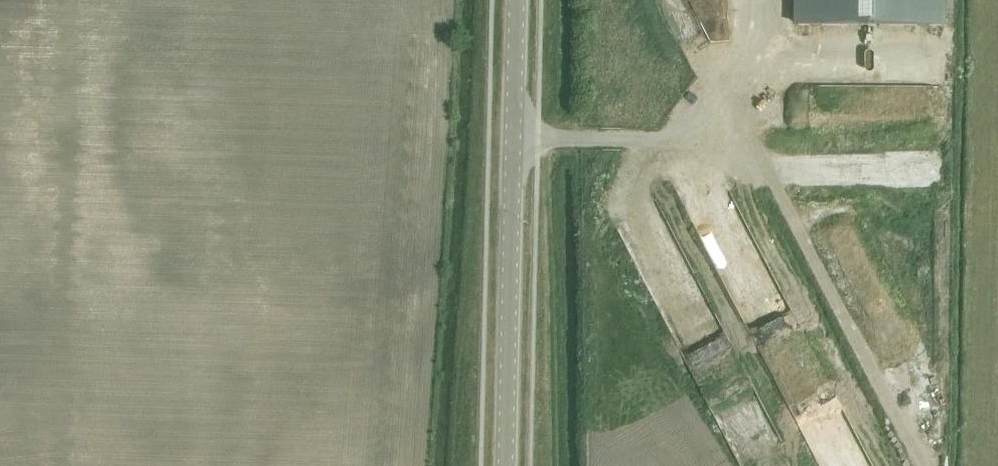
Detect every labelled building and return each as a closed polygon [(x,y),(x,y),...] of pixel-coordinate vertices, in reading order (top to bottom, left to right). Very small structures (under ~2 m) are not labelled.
[(942,27),(943,0),(796,0),(796,26),(942,27)]
